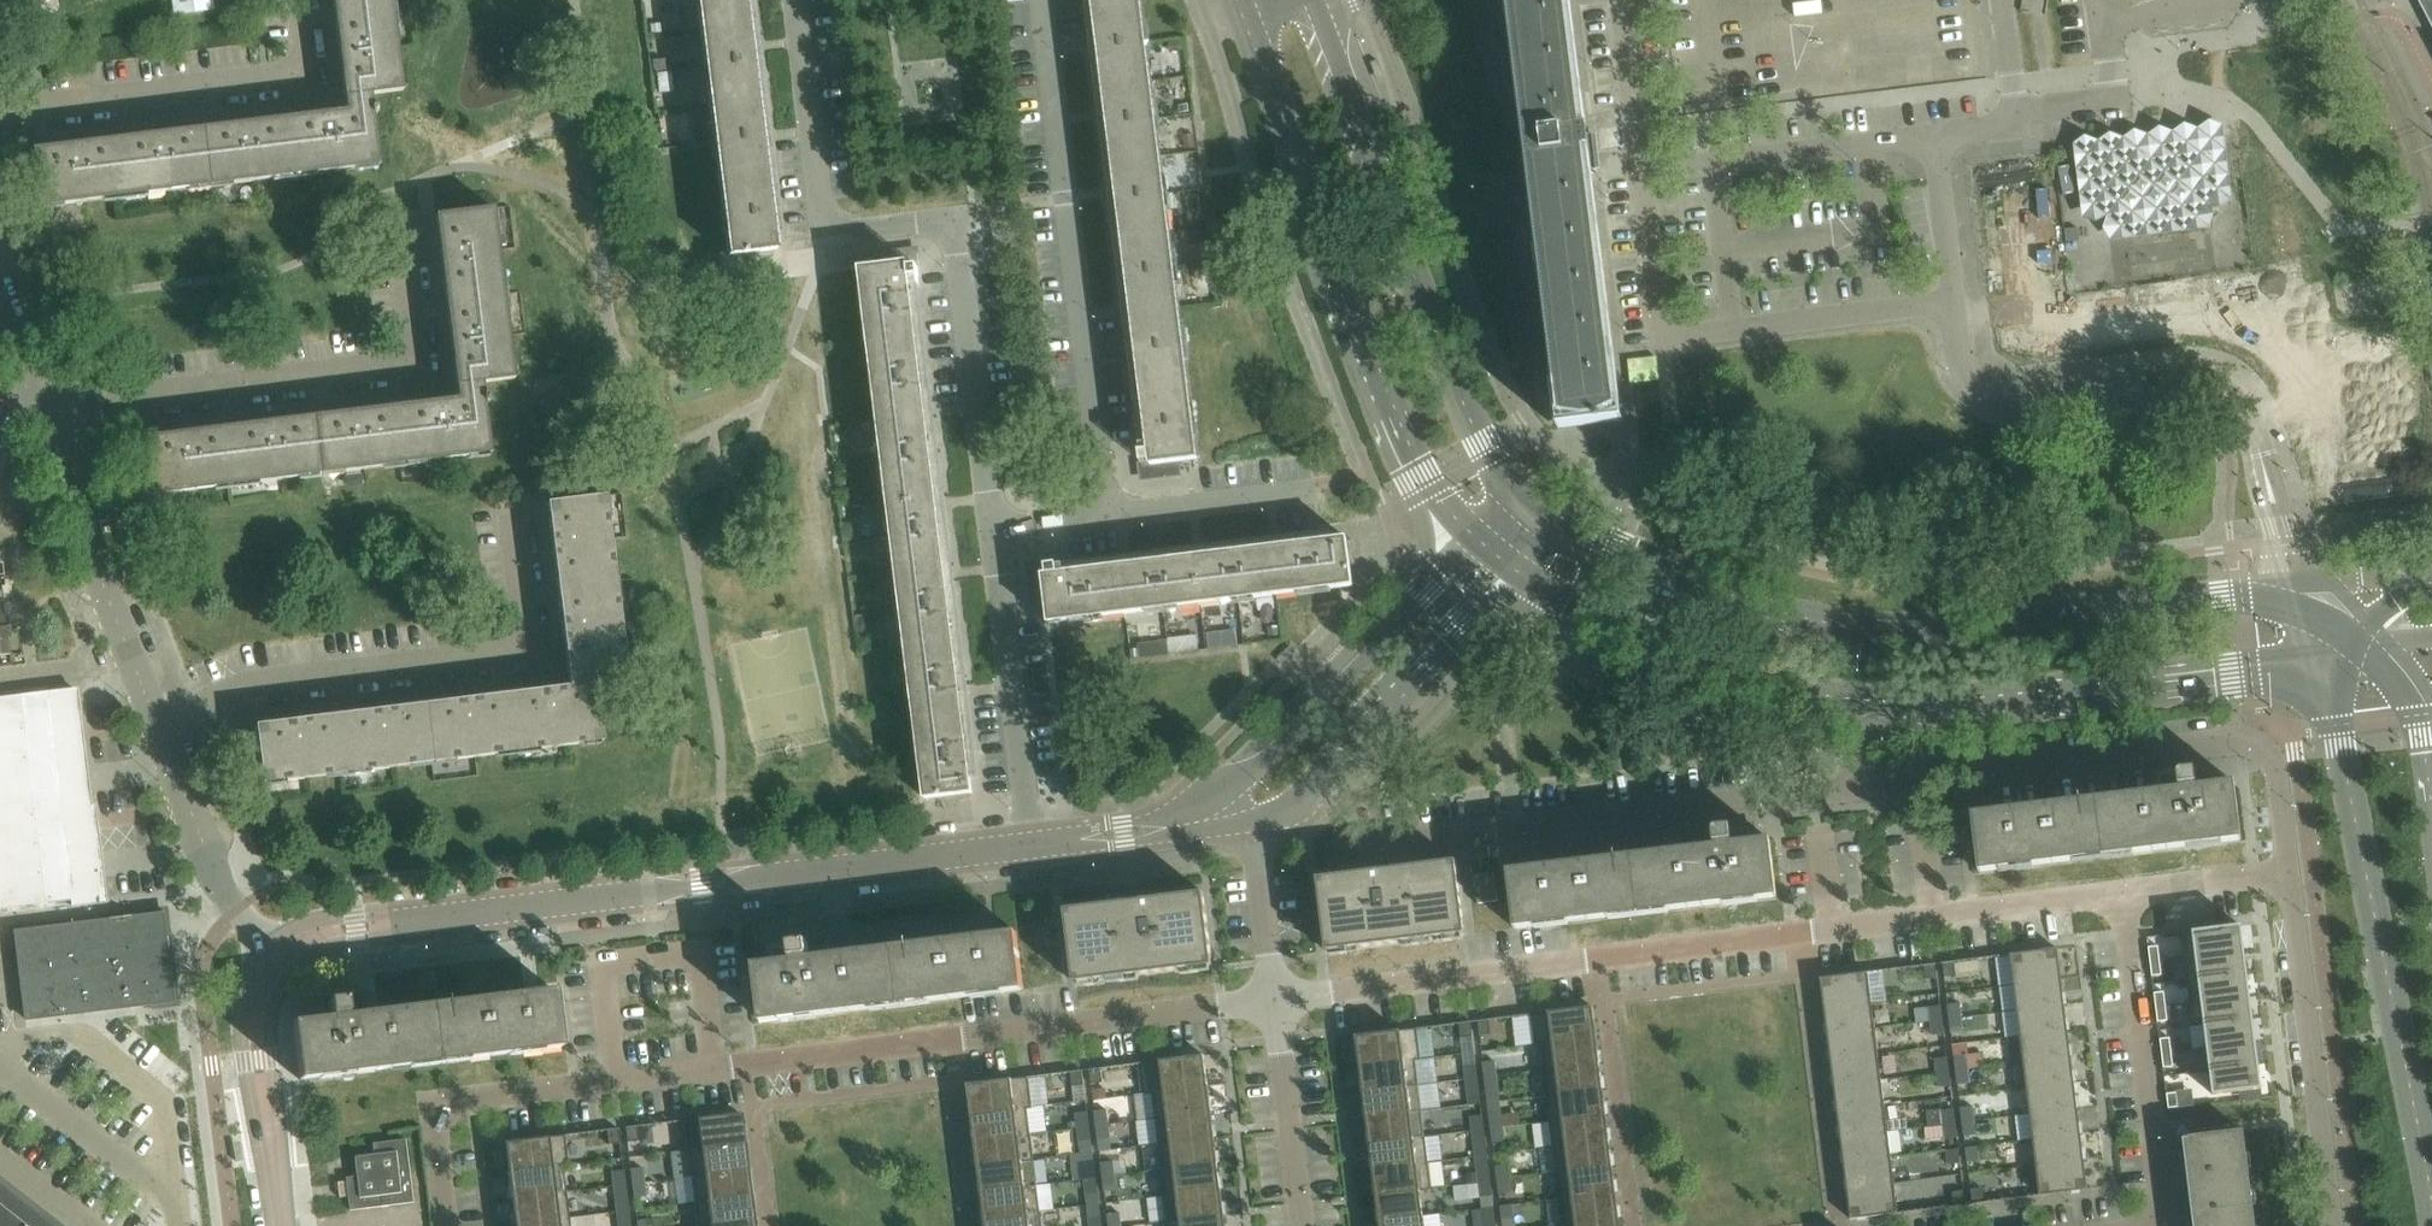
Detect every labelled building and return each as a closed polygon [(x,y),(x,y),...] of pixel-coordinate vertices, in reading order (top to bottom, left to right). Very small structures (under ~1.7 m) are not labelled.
[(39,208),(86,202),(207,187),(254,181),(287,177),(336,171),(379,166),(373,115),(377,114),(376,107),(372,108),(370,95),(403,91),(390,0),(332,0),(346,111),(32,150),(39,208)] [(748,254),(763,252),(763,257),(773,256),(772,251),(775,250),(775,249),(744,0),(695,0),(714,149),(726,245),(727,255),(727,257),(748,254)] [(1143,478),(1179,474),(1177,462),(1199,459),(1199,458),(1198,458),(1180,309),(1146,41),(1141,0),(1093,0),(1151,462),(1141,463),(1143,478)] [(1585,134),(1568,0),(1491,0),(1497,49),(1502,49),(1508,93),(1520,92),(1528,160),(1531,180),(1562,428),(1620,421),(1585,134)] [(2431,25),(2431,0),(2419,0),(2431,25)] [(2224,177),(2223,168),(2222,165),(2221,151),(2220,151),(2218,133),(2081,150),(2084,175),(2086,194),(2092,194),(2095,218),(2108,216),(2109,228),(2110,233),(2210,221),(2209,216),(2208,203),(2220,202),(2217,178),(2224,177)] [(144,438),(151,496),(490,454),(485,403),(489,402),(488,395),(485,396),(483,383),(515,379),(493,208),(435,216),(459,399),(144,438)] [(860,269),(860,270),(879,421),(926,798),(926,799),(961,795),(962,800),(971,799),(970,794),(974,793),(973,792),(908,268),(918,266),(916,250),(880,255),(882,266),(860,269)] [(178,429),(212,428),(211,414),(178,415),(178,429)] [(626,667),(615,583),(611,551),(605,496),(547,503),(569,687),(255,725),(262,783),(307,778),(339,774),(395,767),(431,763),(474,757),(508,753),(569,746),(602,741),(595,691),(599,690),(598,683),(594,683),(592,671),(626,667)] [(1046,602),(1049,623),(1050,623),(1352,586),(1353,586),(1347,538),(1346,538),(1059,574),(1057,564),(1046,565),(1046,566),(1030,568),(1035,604),(1046,602)] [(0,602),(0,629),(9,628),(9,622),(5,622),(2,602),(0,602)] [(0,629),(0,656),(9,655),(6,634),(10,633),(9,628),(0,629)] [(105,890),(76,688),(0,699),(0,904),(105,890)] [(2197,795),(2196,787),(2194,770),(2157,775),(2160,798),(1975,821),(1974,814),(1972,815),(1980,873),(2241,840),(2235,790),(2197,795)] [(1518,930),(1776,898),(1777,898),(1770,840),(1768,840),(1769,846),(1751,849),(1749,827),(1731,829),(1731,827),(1693,832),(1696,855),(1511,878),(1510,872),(1509,872),(1516,931),(1518,930)] [(1465,935),(1458,878),(1456,862),(1362,873),(1317,879),(1326,952),(1350,949),(1351,949),(1465,935)] [(1499,902),(1495,874),(1474,876),(1478,905),(1499,902)] [(1204,894),(1156,899),(1065,910),(1066,918),(1075,984),(1194,969),(1213,966),(1204,894)] [(131,919),(142,1005),(160,1003),(160,1001),(170,1000),(170,1001),(172,1001),(172,999),(171,999),(161,916),(161,915),(160,915),(160,916),(131,919)] [(103,923),(113,1009),(142,1005),(131,919),(103,923)] [(74,926),(85,1012),(113,1009),(103,923),(74,926)] [(85,1012),(74,926),(45,930),(56,1016),(85,1012)] [(2242,926),(2182,934),(2185,958),(2245,950),(2242,926)] [(1043,929),(1044,938),(1053,937),(1052,928),(1043,929)] [(56,1016),(45,930),(17,933),(15,933),(15,934),(16,934),(19,960),(18,961),(25,1020),(56,1016)] [(759,971),(758,965),(756,965),(763,1023),(765,1022),(1023,990),(1023,991),(1025,990),(1018,933),(1016,933),(1017,939),(831,962),(829,939),(791,943),(792,945),(774,948),(777,969),(759,971)] [(2159,946),(2149,948),(2151,962),(2161,961),(2159,946)] [(2245,950),(2185,958),(2187,981),(2248,973),(2245,950)] [(2058,951),(2009,957),(2013,987),(2062,981),(2058,951)] [(2161,961),(2151,962),(2153,976),(2162,975),(2161,961)] [(1955,962),(1943,964),(1945,978),(1957,976),(1955,962)] [(1926,980),(1938,979),(1936,964),(1924,966),(1926,980)] [(2248,973),(2187,981),(2190,1004),(2251,996),(2248,973)] [(1871,974),(1822,980),(1825,1010),(1874,1004),(1871,974)] [(2062,981),(2013,987),(2016,1013),(2065,1007),(2062,981)] [(293,1030),(299,1079),(561,1048),(553,990),(552,990),(553,997),(368,1020),(365,996),(328,1001),(331,1025),(293,1030)] [(2165,992),(2155,993),(2157,1008),(2167,1007),(2165,992)] [(2251,996),(2190,1004),(2190,1005),(2202,1004),(2205,1025),(2253,1019),(2251,996)] [(1874,1004),(1825,1010),(1829,1036),(1878,1030),(1874,1004)] [(1960,1004),(1949,1005),(1950,1019),(1962,1018),(1960,1004)] [(1943,1020),(1941,1006),(1929,1007),(1931,1022),(1943,1020)] [(1593,1007),(1532,1015),(1536,1046),(1541,1046),(1597,1039),(1593,1007)] [(2065,1007),(2016,1013),(2019,1039),(2068,1033),(2065,1007)] [(2167,1007),(2157,1008),(2159,1022),(2168,1021),(2167,1007)] [(1950,1019),(1952,1034),(1964,1032),(1962,1018),(1950,1019)] [(2207,1047),(2202,1048),(2202,1049),(2256,1042),(2253,1019),(2205,1025),(2207,1047)] [(1490,1020),(1479,1022),(1480,1036),(1492,1035),(1490,1020)] [(1931,1022),(1933,1036),(1945,1035),(1943,1020),(1931,1022)] [(1473,1037),(1471,1022),(1460,1024),(1462,1039),(1473,1037)] [(1357,1037),(1360,1068),(1416,1061),(1421,1061),(1418,1029),(1357,1037)] [(1878,1030),(1829,1036),(1832,1062),(1881,1056),(1878,1030)] [(2068,1033),(2019,1039),(2023,1065),(2072,1059),(2068,1033)] [(2171,1038),(2161,1039),(2163,1054),(2172,1053),(2171,1038)] [(1544,1071),(1600,1064),(1597,1039),(1541,1046),(1544,1071)] [(2256,1042),(2202,1049),(2205,1072),(2259,1065),(2256,1042)] [(2172,1053),(2163,1054),(2164,1068),(2174,1067),(2172,1053)] [(1957,1071),(1969,1069),(1967,1055),(1955,1057),(1957,1071)] [(1165,1093),(1209,1087),(1205,1056),(1144,1063),(1148,1095),(1165,1093)] [(1881,1056),(1832,1062),(1835,1088),(1884,1082),(1881,1056)] [(1938,1073),(1949,1072),(1948,1058),(1936,1059),(1938,1073)] [(2072,1059),(2023,1065),(2026,1090),(2075,1084),(2072,1059)] [(1364,1094),(1419,1087),(1416,1061),(1360,1068),(1364,1094)] [(1485,1078),(1497,1076),(1495,1062),(1484,1063),(1485,1078)] [(1478,1078),(1476,1064),(1465,1066),(1466,1080),(1478,1078)] [(1548,1097),(1603,1090),(1600,1064),(1544,1071),(1548,1097)] [(2259,1065),(2205,1072),(2205,1073),(2211,1072),(2214,1095),(2262,1089),(2259,1065)] [(1104,1083),(1102,1069),(1090,1070),(1092,1085),(1104,1083)] [(1957,1071),(1959,1085),(1970,1084),(1969,1069),(1957,1071)] [(1083,1071),(1071,1073),(1073,1087),(1085,1086),(1083,1071)] [(1939,1088),(1951,1086),(1949,1072),(1938,1073),(1939,1088)] [(1487,1092),(1499,1090),(1497,1076),(1485,1078),(1487,1092)] [(972,1117),(1028,1110),(1033,1109),(1029,1078),(968,1085),(972,1117)] [(1468,1094),(1480,1093),(1478,1078),(1466,1080),(1468,1094)] [(1884,1082),(1835,1088),(1838,1114),(1887,1108),(1884,1082)] [(2075,1084),(2026,1090),(2029,1116),(2078,1110),(2075,1084)] [(1168,1118),(1212,1113),(1209,1087),(1165,1093),(1168,1118)] [(1367,1119),(1423,1112),(1419,1087),(1364,1094),(1367,1119)] [(1551,1122),(1606,1115),(1603,1090),(1548,1097),(1551,1122)] [(2177,1093),(2168,1094),(2169,1109),(2179,1107),(2177,1093)] [(1963,1123),(1975,1121),(1973,1107),(1961,1108),(1963,1123)] [(1887,1108),(1838,1114),(1841,1139),(1890,1133),(1887,1108)] [(1956,1124),(1954,1109),(1942,1111),(1944,1125),(1956,1124)] [(975,1142),(1031,1135),(1028,1110),(972,1117),(975,1142)] [(1097,1126),(1109,1125),(1107,1110),(1095,1112),(1097,1126)] [(2078,1110),(2029,1116),(2032,1142),(2081,1136),(2078,1110)] [(1370,1144),(1426,1138),(1423,1112),(1367,1119),(1370,1144)] [(1078,1128),(1090,1127),(1088,1113),(1076,1114),(1078,1128)] [(1159,1145),(1215,1138),(1212,1113),(1168,1118),(1171,1144),(1159,1145)] [(1504,1128),(1502,1113),(1490,1115),(1492,1129),(1504,1128)] [(683,1153),(688,1152),(744,1145),(740,1114),(679,1121),(683,1153)] [(1554,1147),(1610,1141),(1606,1115),(1551,1122),(1554,1147)] [(1473,1131),(1485,1130),(1483,1116),(1471,1117),(1473,1131)] [(1963,1123),(1965,1137),(1977,1136),(1975,1121),(1963,1123)] [(1958,1138),(1956,1124),(1944,1125),(1946,1139),(1958,1138)] [(1099,1140),(1111,1139),(1109,1125),(1097,1126),(1099,1140)] [(639,1141),(637,1127),(625,1128),(627,1143),(639,1141)] [(1080,1143),(1092,1141),(1090,1127),(1078,1128),(1080,1143)] [(1494,1143),(1505,1142),(1504,1128),(1492,1129),(1494,1143)] [(618,1129),(607,1131),(608,1145),(620,1144),(618,1129)] [(1475,1146),(1487,1144),(1485,1130),(1473,1131),(1475,1146)] [(2243,1131),(2189,1138),(2200,1225),(2255,1225),(2243,1131)] [(1890,1133),(1841,1139),(1845,1165),(1894,1159),(1890,1133)] [(979,1168),(1034,1161),(1031,1135),(975,1142),(979,1168)] [(507,1175),(563,1168),(568,1167),(564,1136),(503,1143),(507,1175)] [(2081,1136),(2032,1142),(2035,1168),(2084,1162),(2081,1136)] [(1163,1171),(1218,1164),(1215,1138),(1159,1145),(1163,1171)] [(1373,1170),(1429,1163),(1426,1138),(1370,1144),(1373,1170)] [(348,1194),(350,1210),(383,1206),(413,1203),(405,1140),(372,1144),(374,1155),(354,1157),(356,1177),(346,1178),(348,1194)] [(1557,1173),(1613,1166),(1610,1141),(1554,1147),(1557,1173)] [(691,1178),(747,1171),(744,1145),(688,1152),(691,1178)] [(1978,1147),(1966,1148),(1968,1163),(1980,1161),(1978,1147)] [(1961,1164),(1959,1149),(1947,1151),(1949,1165),(1961,1164)] [(1894,1159),(1845,1165),(1848,1191),(1897,1185),(1894,1159)] [(1034,1161),(979,1168),(982,1193),(1038,1186),(1037,1185),(1026,1186),(1023,1163),(1034,1161)] [(1102,1163),(1104,1178),(1116,1176),(1114,1162),(1102,1163)] [(2084,1162),(2035,1168),(2039,1198),(2088,1192),(2084,1162)] [(1376,1195),(1432,1188),(1429,1163),(1373,1170),(1376,1195)] [(1085,1180),(1096,1178),(1095,1164),(1083,1166),(1085,1180)] [(1166,1196),(1222,1189),(1218,1164),(1163,1171),(1166,1196)] [(1498,1181),(1510,1179),(1508,1165),(1497,1166),(1498,1181)] [(1560,1198),(1616,1191),(1613,1166),(1557,1173),(1560,1198)] [(1479,1183),(1491,1182),(1489,1167),(1478,1169),(1479,1183)] [(511,1200),(566,1193),(563,1168),(507,1175),(511,1200)] [(632,1184),(644,1183),(642,1168),(631,1170),(632,1184)] [(611,1172),(613,1186),(625,1185),(623,1171),(611,1172)] [(695,1203),(750,1196),(747,1171),(691,1178),(695,1203)] [(1116,1176),(1104,1178),(1106,1192),(1117,1190),(1116,1176)] [(1096,1178),(1085,1180),(1086,1194),(1098,1193),(1096,1178)] [(1500,1195),(1512,1194),(1510,1179),(1498,1181),(1500,1195)] [(1481,1197),(1493,1196),(1491,1182),(1479,1183),(1481,1197)] [(646,1197),(644,1183),(632,1184),(634,1198),(646,1197)] [(625,1185),(613,1186),(615,1201),(627,1199),(625,1185)] [(1897,1185),(1848,1191),(1851,1221),(1901,1215),(1897,1185)] [(985,1218),(1041,1211),(1038,1186),(982,1193),(985,1218)] [(1379,1221),(1424,1215),(1421,1191),(1432,1190),(1432,1188),(1376,1195),(1379,1221)] [(1169,1221),(1225,1214),(1222,1189),(1166,1196),(1169,1221)] [(1972,1190),(1973,1205),(1985,1203),(1984,1189),(1972,1190)] [(0,1190),(0,1225),(47,1225),(0,1190)] [(1616,1191),(1560,1198),(1564,1224),(1619,1217),(1616,1191)] [(1954,1207),(1966,1205),(1964,1191),(1952,1193),(1954,1207)] [(514,1225),(570,1219),(566,1193),(511,1200),(514,1225)] [(754,1222),(750,1196),(695,1203),(697,1225),(718,1225),(754,1222)] [(1503,1221),(1515,1219),(1513,1205),(1502,1206),(1503,1221)] [(1484,1223),(1496,1222),(1494,1207),(1483,1209),(1484,1223)] [(1041,1211),(985,1218),(986,1225),(1043,1225),(1041,1211)] [(1120,1213),(1108,1215),(1110,1225),(1122,1225),(1120,1213)] [(1225,1214),(1169,1221),(1169,1222),(1181,1221),(1181,1225),(1226,1225),(1225,1214)] [(1424,1215),(1379,1221),(1380,1225),(1425,1225),(1424,1215)] [(1101,1216),(1089,1217),(1090,1225),(1102,1225),(1101,1216)] [(1564,1224),(1558,1224),(1559,1225),(1620,1225),(1619,1217),(1564,1224)]
